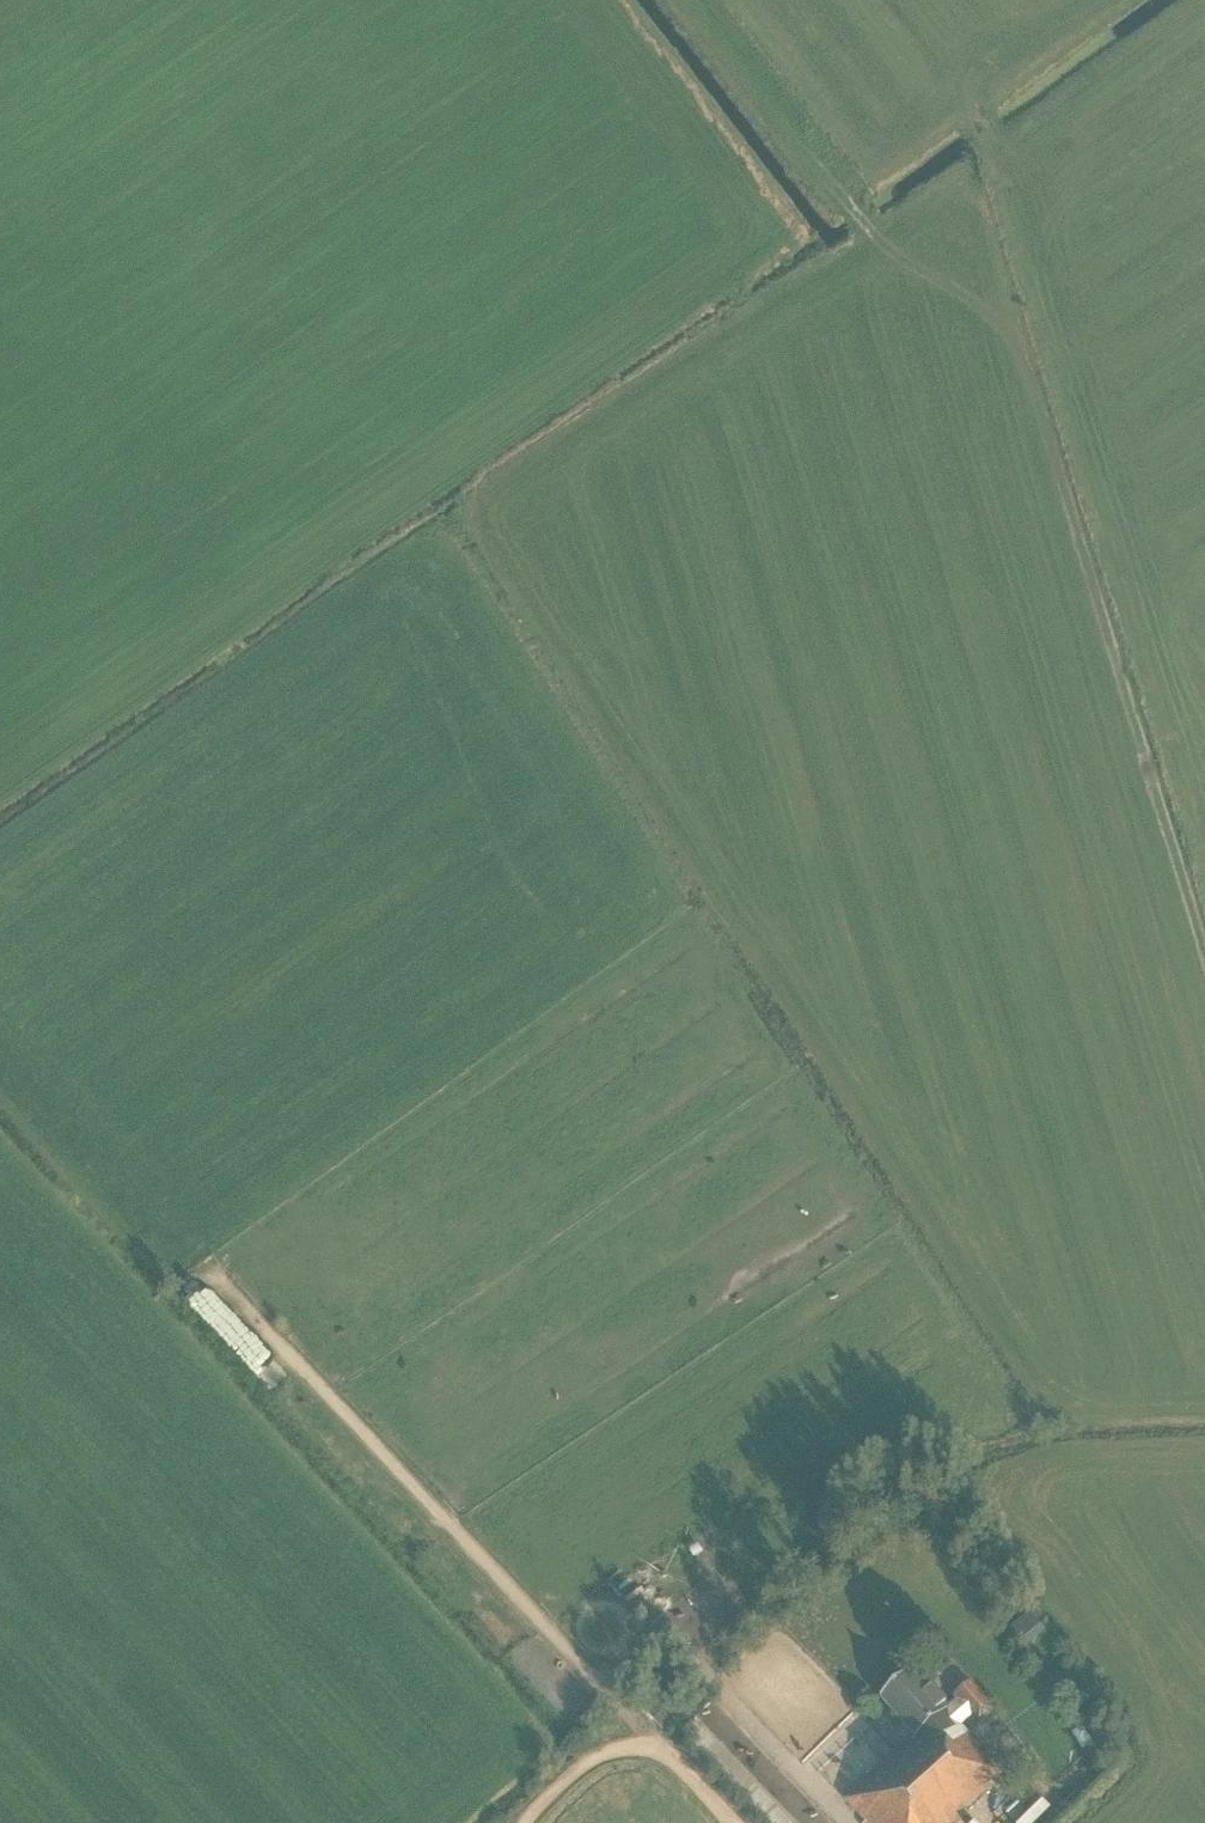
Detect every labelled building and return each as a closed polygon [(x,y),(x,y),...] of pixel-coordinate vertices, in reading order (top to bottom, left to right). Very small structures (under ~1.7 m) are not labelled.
[(962,1708),(978,1726),(994,1711),(969,1683),(953,1697),(953,1696),(948,1701),(915,1665),(880,1698),(916,1736),(847,1802),(855,1811),(845,1821),(838,1813),(827,1822),(951,1822),(1005,1774),(953,1716),(962,1708)] [(1009,1822),(1031,1822),(1042,1812),(1030,1801),(1009,1822)]
